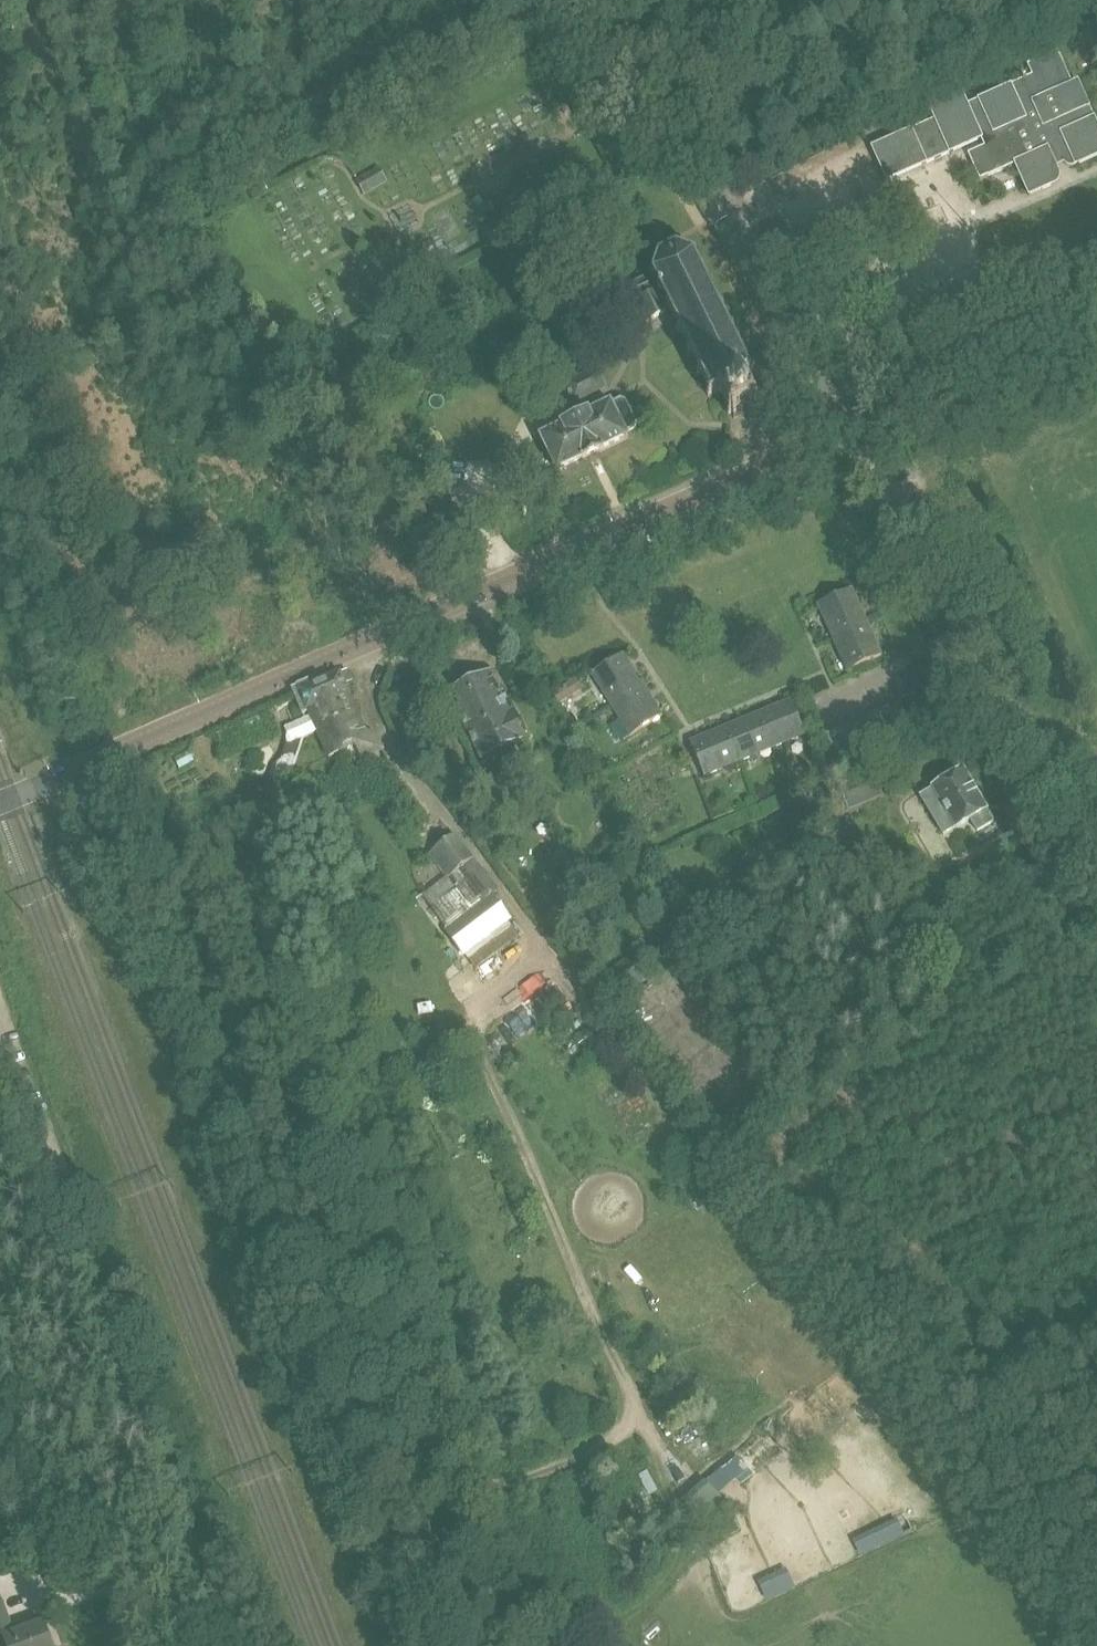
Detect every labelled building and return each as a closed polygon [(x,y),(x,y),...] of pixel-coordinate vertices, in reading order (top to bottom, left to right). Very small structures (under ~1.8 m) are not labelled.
[(1096,43),(1096,18),(1087,23),(1096,43)] [(1029,196),(1056,184),(1058,182),(1059,179),(1060,175),(1059,173),(1054,161),(1058,159),(1062,157),(1065,163),(1066,164),(1068,166),(1072,166),(1075,165),(1096,155),(1096,124),(1078,81),(1072,84),(1058,52),(1028,65),(1033,76),(968,105),(961,90),(928,104),(935,119),(872,147),(874,151),(881,166),(887,180),(982,139),(985,147),(1017,133),(1028,157),(1014,163),(1029,196)] [(874,151),(862,156),(869,172),(881,166),(874,151)] [(357,179),(365,195),(388,182),(379,167),(357,179)] [(733,415),(735,418),(738,416),(736,414),(745,410),(754,406),(756,408),(759,405),(758,402),(762,400),(760,396),(756,397),(751,386),(753,386),(755,379),(752,375),(757,372),(755,368),(752,370),(744,352),(747,351),(745,348),(741,350),(733,331),(736,330),(735,327),(731,328),(722,311),(726,309),(724,306),(720,308),(712,289),(715,287),(713,284),(711,286),(704,274),(708,272),(706,268),(702,270),(695,256),(698,252),(696,250),(692,254),(679,248),(679,245),(676,244),(676,249),(663,255),(659,253),(658,257),(661,259),(654,272),(649,272),(649,275),(653,276),(655,281),(633,293),(637,302),(633,304),(644,325),(666,314),(666,312),(670,310),(679,328),(674,330),(677,335),(681,332),(690,349),(686,352),(688,355),(692,353),(700,370),(697,372),(699,377),(702,375),(711,391),(706,394),(708,397),(716,393),(717,396),(723,393),(730,410),(727,413),(730,417),(733,415)] [(566,385),(575,403),(605,388),(596,370),(566,385)] [(541,437),(558,471),(629,436),(627,432),(635,428),(637,423),(626,400),(621,399),(613,403),(612,402),(541,437)] [(818,604),(847,670),(881,655),(852,589),(818,604)] [(592,674),(630,735),(662,716),(623,654),(592,674)] [(470,683),(502,748),(526,736),(513,711),(510,713),(501,695),(503,694),(492,672),(470,683)] [(356,747),(363,762),(386,751),(376,733),(364,728),(340,674),(301,691),(325,746),(330,758),(356,747)] [(581,689),(575,678),(552,692),(558,703),(581,689)] [(459,713),(481,758),(502,748),(470,683),(446,694),(456,714),(459,713)] [(905,699),(912,716),(925,710),(917,694),(905,699)] [(690,742),(704,776),(805,734),(791,700),(690,742)] [(844,762),(831,732),(827,734),(840,764),(844,762)] [(273,766),(269,781),(288,787),(301,746),(287,741),(283,755),(273,766)] [(837,783),(848,810),(883,795),(872,768),(837,783)] [(921,796),(944,835),(971,819),(978,831),(994,821),(963,769),(933,787),(933,788),(921,796)] [(181,808),(175,812),(181,824),(188,820),(181,808)] [(429,906),(466,956),(511,922),(473,872),(478,868),(471,859),(473,858),(455,834),(429,853),(447,878),(448,878),(449,879),(425,896),(432,904),(429,906)] [(526,974),(541,968),(535,956),(521,962),(526,974)] [(723,1504),(715,1494),(704,1479),(678,1499),(698,1524),(723,1504)] [(44,1623),(14,1634),(1,1601),(0,1601),(0,1645),(53,1645),(44,1623)]
